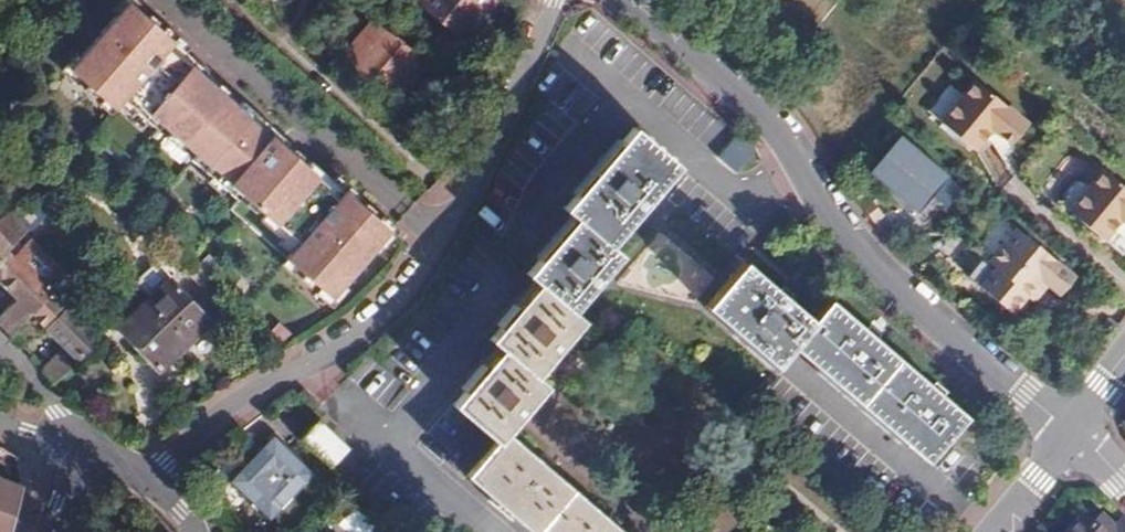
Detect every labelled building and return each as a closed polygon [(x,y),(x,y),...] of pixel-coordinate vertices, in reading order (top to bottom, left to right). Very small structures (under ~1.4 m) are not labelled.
[(120,23),(131,9),(143,19),(148,12),(133,0),(129,0),(114,18),(120,23)] [(474,22),(490,0),(416,0),(413,4),(457,37),(471,19),(474,22)] [(397,237),(384,226),(356,201),(330,179),(316,167),(311,171),(290,154),(295,148),(247,108),(243,112),(208,84),(213,78),(196,64),(170,42),(143,19),(131,9),(120,23),(85,64),(74,78),(84,87),(106,106),(118,116),(122,112),(126,108),(140,119),(162,138),(167,133),(201,162),(196,168),(243,207),(248,203),(269,220),(264,227),(286,245),(298,255),(294,261),(291,264),(304,274),(326,293),(338,304),(350,291),(384,251),(397,237)] [(405,79),(419,63),(370,19),(338,56),(377,91),(394,70),(405,79)] [(460,39),(474,22),(471,19),(457,37),(460,39)] [(459,72),(472,54),(448,35),(435,53),(459,72)] [(174,36),(170,42),(196,64),(200,58),(174,36)] [(80,93),(84,87),(74,78),(85,64),(79,59),(63,79),(80,93)] [(1008,144),(1025,124),(973,79),(938,122),(972,152),(991,130),(1008,144)] [(114,121),(118,116),(106,106),(102,111),(114,121)] [(135,123),(140,119),(126,108),(122,112),(135,123)] [(574,217),(526,273),(535,281),(571,312),(618,255),(610,247),(676,166),(631,129),(566,209),(574,217)] [(945,176),(893,134),(861,173),(914,215),(945,176)] [(734,174),(754,152),(736,135),(715,157),(734,174)] [(1099,168),(1063,211),(1098,240),(1116,218),(1124,226),(1124,190),(1099,168)] [(330,179),(356,201),(362,196),(335,173),(330,179)] [(23,235),(7,218),(0,224),(0,257),(4,253),(23,235)] [(393,258),(406,233),(390,220),(384,226),(397,237),(384,251),(393,258)] [(1030,278),(1036,283),(1050,293),(1065,276),(1006,229),(979,262),(972,257),(957,276),(1003,312),(1017,294),(1030,278)] [(63,281),(26,244),(10,259),(4,253),(0,257),(0,293),(8,301),(0,308),(0,330),(7,338),(9,337),(26,320),(52,295),(50,292),(63,281)] [(282,250),(294,261),(298,255),(286,245),(282,250)] [(203,275),(187,259),(176,272),(192,286),(203,275)] [(926,461),(961,418),(826,304),(813,320),(742,260),(706,305),(775,364),(789,347),(926,461)] [(299,280),(304,274),(291,264),(285,270),(299,280)] [(1023,299),(1036,283),(1030,278),(1017,294),(1023,299)] [(205,324),(165,280),(113,326),(153,370),(205,324)] [(535,281),(486,338),(497,348),(449,405),(492,443),(462,477),(526,531),(612,531),(500,434),(541,386),(533,378),(580,320),(571,312),(535,281)] [(340,314),(341,313),(355,296),(350,291),(338,304),(326,293),(320,300),(338,315),(340,314)] [(37,371),(48,384),(75,359),(73,356),(93,338),(52,295),(26,320),(56,352),(37,371)] [(299,392),(294,395),(310,410),(315,406),(299,392)] [(297,437),(326,465),(344,447),(313,422),(312,421),(297,437)] [(273,507),(307,467),(267,432),(232,474),(273,507)] [(19,483),(0,477),(0,531),(3,531),(19,483)] [(1093,517),(1079,531),(1109,531),(1093,517)] [(1122,521),(1111,531),(1124,531),(1124,524),(1122,521)]
